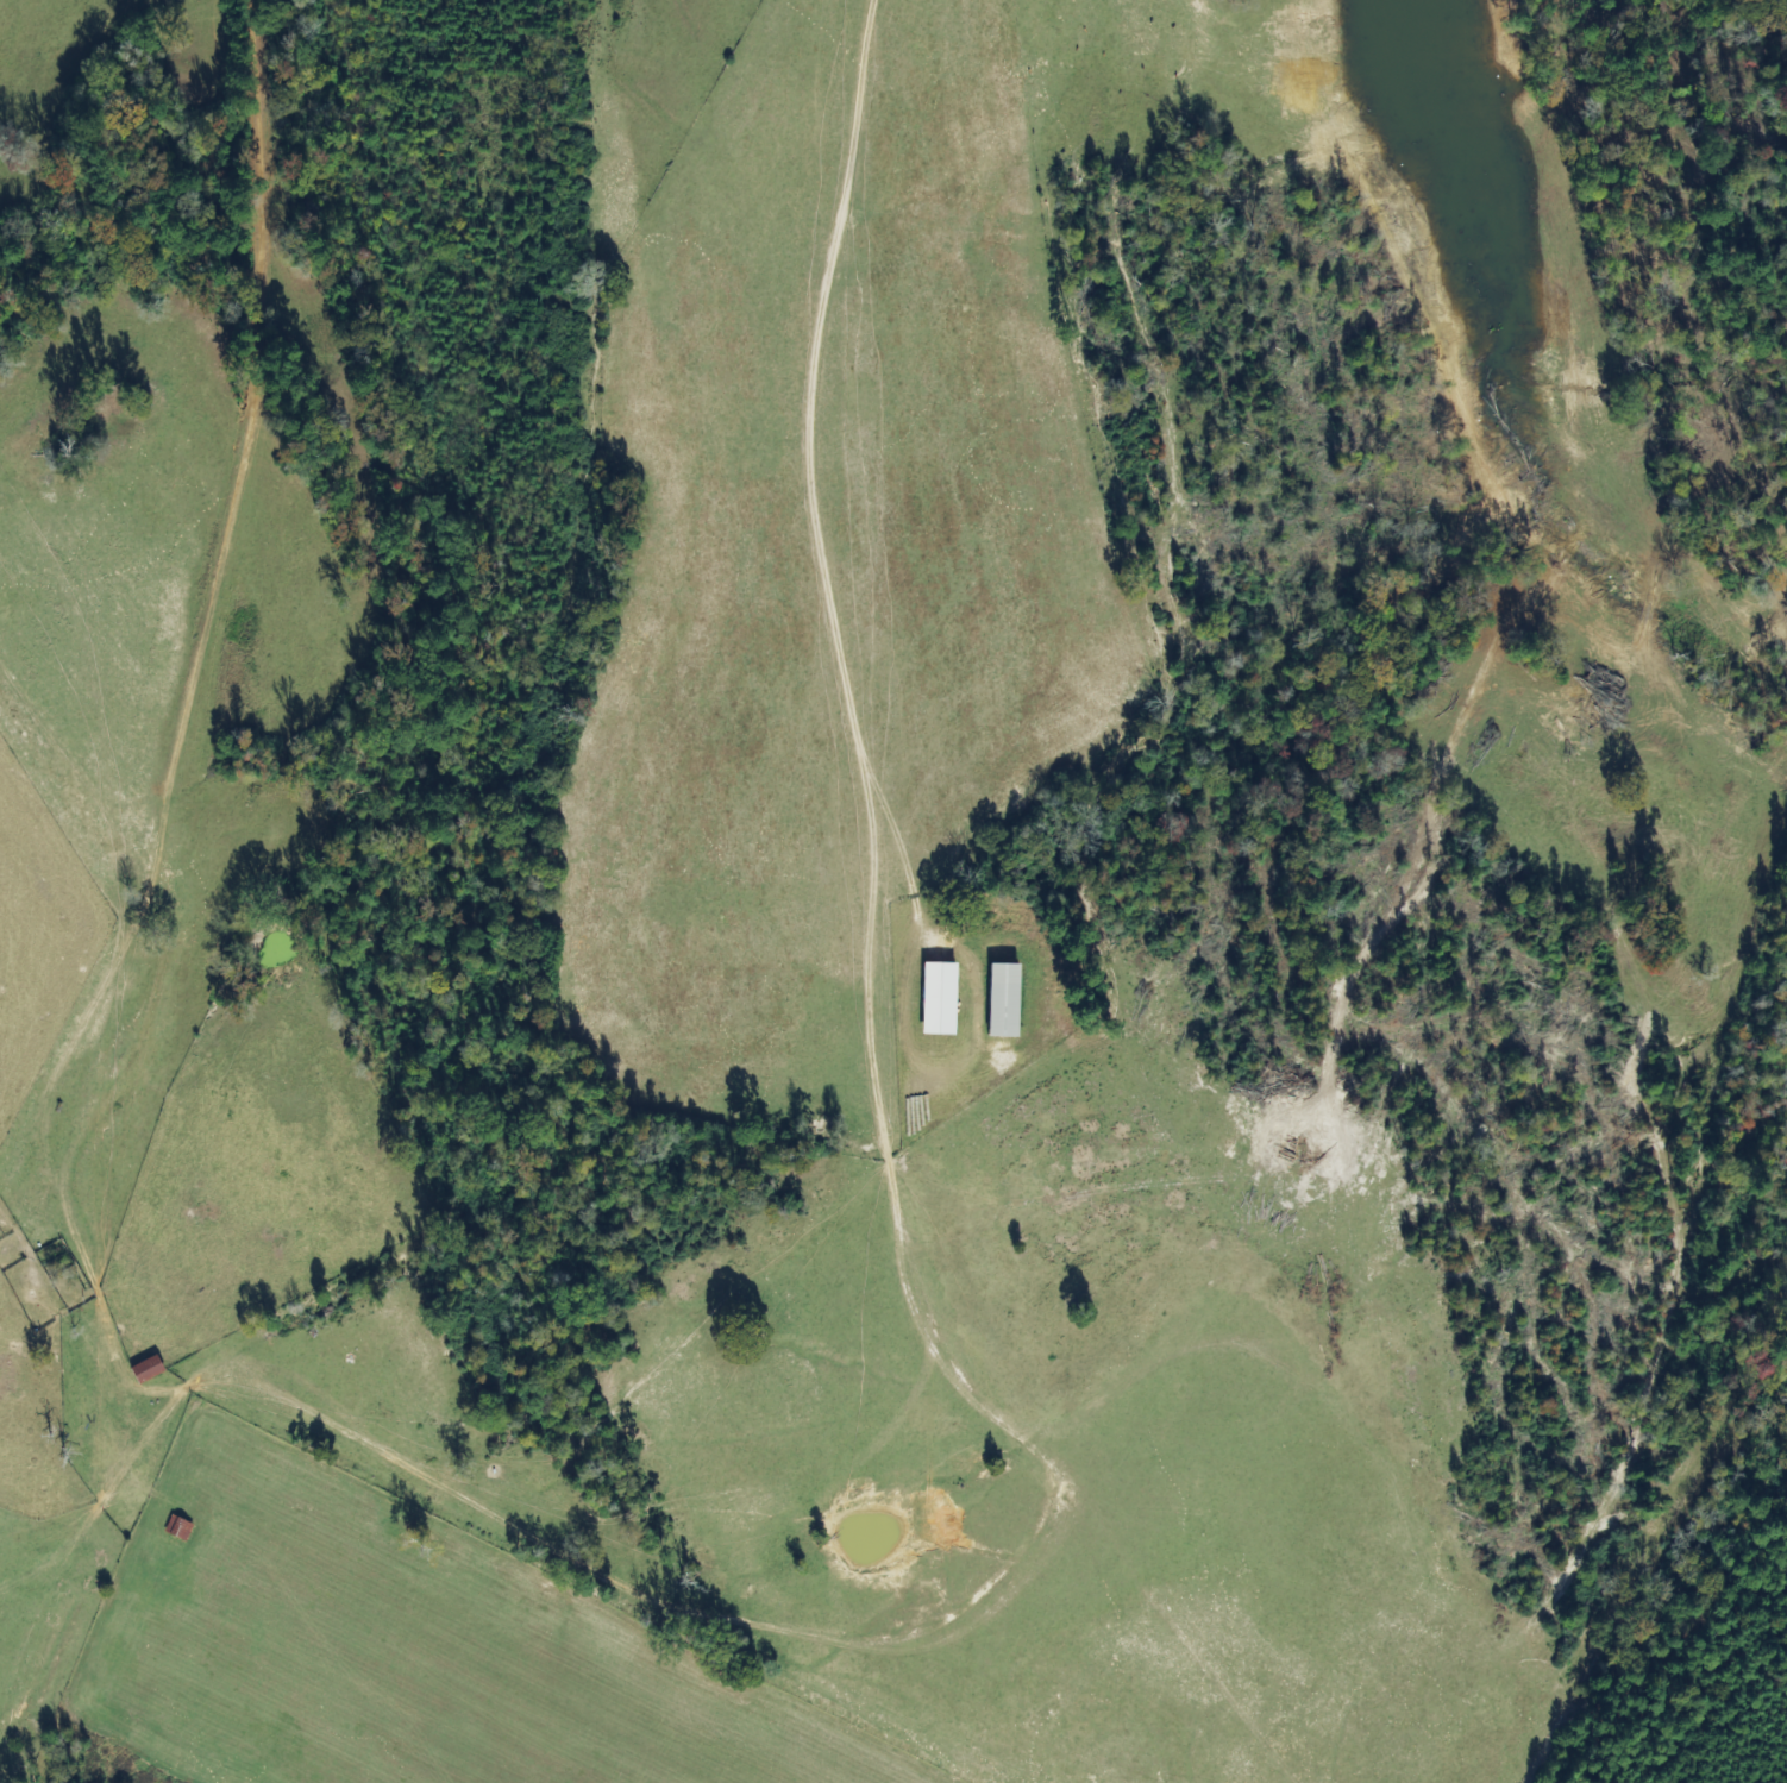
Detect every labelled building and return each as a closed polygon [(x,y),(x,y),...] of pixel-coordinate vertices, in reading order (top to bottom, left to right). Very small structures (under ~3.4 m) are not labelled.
[(1015,1037),(1016,964),(988,963),(987,1037),(1015,1037)] [(162,1372),(153,1355),(126,1368),(134,1385),(162,1372)]
